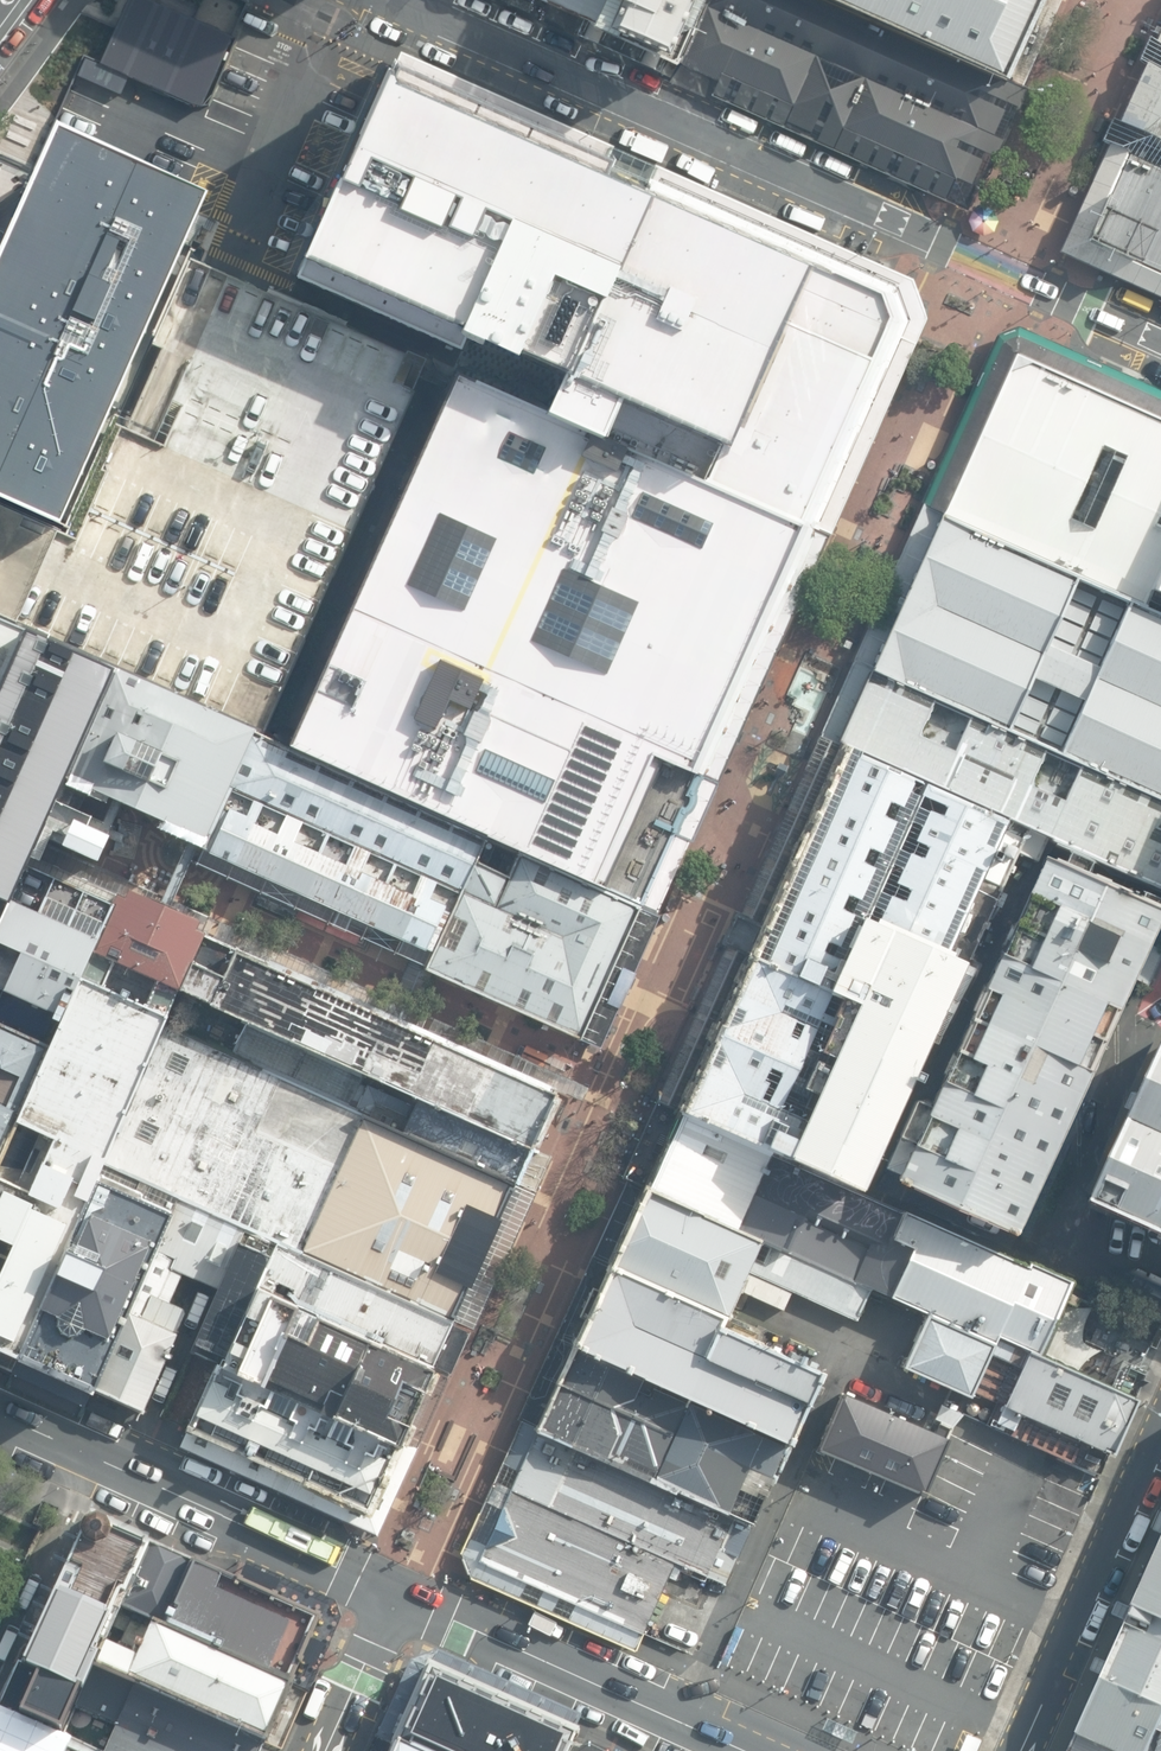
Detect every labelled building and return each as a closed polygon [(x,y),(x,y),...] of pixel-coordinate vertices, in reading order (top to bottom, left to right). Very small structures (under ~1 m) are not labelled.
[(97,59),(200,103),(231,30),(161,0),(123,0),(97,59)] [(532,2),(586,27),(599,0),(533,0),(532,2)] [(586,27),(681,63),(706,7),(709,0),(599,0),(586,27)] [(835,0),(709,0),(706,7),(994,138),(1014,80),(835,0)] [(1014,80),(1051,0),(835,0),(1014,80)] [(994,138),(706,7),(681,63),(680,78),(965,208),(968,201),(994,138)] [(724,444),(813,244),(632,165),(394,62),(353,154),(299,276),(463,345),(470,330),(497,342),(499,341),(507,344),(507,346),(529,356),(531,351),(564,365),(562,368),(574,374),(557,414),(618,441),(635,403),(724,444)] [(1131,143),(1084,242),(1160,277),(1160,74),(1131,143)] [(223,176),(50,100),(22,164),(0,155),(0,503),(65,532),(188,254),(223,176)] [(894,281),(813,244),(724,444),(706,483),(811,530),(907,319),(896,288),(894,281)] [(188,254),(65,532),(0,503),(0,615),(33,631),(119,670),(256,731),(427,358),(252,282),(188,254)] [(703,774),(811,530),(706,483),(724,444),(635,403),(618,441),(557,414),(574,374),(562,368),(564,365),(531,351),(529,356),(507,346),(507,344),(499,341),(497,342),(470,330),(463,345),(344,615),(703,774)] [(1158,582),(1160,576),(1160,395),(1064,352),(1019,332),(1006,339),(932,504),(945,510),(1150,601),(1158,582)] [(1150,601),(945,510),(876,665),(1160,797),(1160,606),(1150,601)] [(33,631),(0,615),(0,704),(33,631)] [(694,793),(703,774),(344,615),(286,745),(322,760),(319,766),(486,841),(519,855),(641,909),(682,816),(688,816),(694,810),(696,801),(694,793)] [(11,904),(15,906),(31,868),(33,862),(42,856),(52,852),(60,849),(66,849),(101,865),(113,839),(110,838),(115,827),(62,803),(64,795),(70,781),(119,670),(33,631),(0,704),(0,899),(11,904)] [(1158,826),(1160,820),(1160,797),(876,665),(842,739),(1028,825),(1160,886),(1160,828),(1158,826)] [(207,842),(256,731),(119,670),(70,781),(191,835),(201,840),(207,842)] [(477,860),(486,841),(319,766),(322,760),(286,745),(256,731),(207,842),(203,849),(434,954),(477,860)] [(1028,825),(842,739),(670,1113),(863,1192),(1028,825)] [(641,909),(519,855),(510,875),(477,860),(434,954),(427,971),(582,1040),(641,909)] [(1160,925),(1160,903),(1052,856),(900,1180),(1021,1233),(1160,925)] [(31,868),(15,906),(11,904),(0,930),(0,987),(7,990),(6,993),(58,1016),(70,990),(77,993),(83,981),(116,905),(31,868)] [(83,981),(169,1018),(181,992),(205,937),(197,933),(201,923),(171,911),(161,906),(132,894),(129,901),(120,897),(116,905),(83,981)] [(11,904),(0,899),(0,930),(11,904)] [(556,1089),(205,937),(181,992),(212,1005),(210,1008),(247,1025),(531,1148),(556,1089)] [(0,1165),(0,1346),(21,1356),(107,1166),(166,1031),(171,1019),(169,1018),(83,981),(77,993),(53,1046),(0,1165)] [(53,1046),(0,1022),(0,1165),(53,1046)] [(516,1186),(531,1148),(247,1025),(232,1060),(516,1186)] [(454,1322),(516,1186),(232,1060),(166,1031),(107,1166),(180,1199),(247,1229),(279,1243),(454,1322)] [(1086,1195),(1160,1228),(1160,1034),(1086,1195)] [(863,1192),(670,1113),(639,1187),(788,1251),(807,1209),(872,1238),(887,1201),(863,1192)] [(107,1166),(21,1356),(95,1389),(180,1199),(107,1166)] [(639,1187),(569,1346),(781,1443),(818,1369),(720,1321),(744,1271),(854,1320),(867,1285),(822,1266),(788,1251),(639,1187)] [(180,1199),(95,1389),(145,1411),(180,1334),(178,1333),(187,1314),(186,1309),(172,1303),(184,1275),(220,1291),(241,1243),(247,1229),(180,1199)] [(1072,1277),(887,1201),(872,1238),(868,1247),(835,1233),(822,1266),(867,1285),(925,1310),(993,1341),(988,1351),(1020,1365),(1027,1347),(1039,1352),(1072,1277)] [(273,1257),(241,1243),(220,1291),(196,1345),(223,1356),(229,1358),(259,1288),(273,1257)] [(454,1322),(279,1243),(273,1257),(259,1288),(435,1366),(454,1322)] [(399,1449),(435,1366),(259,1288),(229,1358),(223,1370),(399,1449)] [(993,1341),(925,1310),(902,1364),(969,1394),(988,1351),(993,1341)] [(781,1443),(569,1346),(530,1433),(748,1524),(781,1443)] [(1039,1352),(1027,1347),(1020,1365),(993,1426),(1057,1454),(1072,1460),(1081,1438),(1113,1451),(1138,1395),(1039,1352)] [(229,1358),(223,1356),(189,1430),(370,1512),(399,1449),(223,1370),(229,1358)] [(924,1493),(949,1436),(843,1389),(818,1446),(924,1493)] [(748,1524),(530,1433),(509,1490),(723,1585),(748,1524)] [(671,1562),(509,1490),(482,1546),(474,1566),(640,1639),(671,1562)] [(151,1537),(81,1507),(77,1517),(13,1662),(82,1692),(97,1658),(122,1602),(151,1537)] [(1065,1750),(1160,1750),(1160,1534),(1065,1750)] [(168,1622),(195,1557),(151,1537),(122,1602),(168,1622)] [(321,1611),(195,1557),(168,1622),(292,1676),(321,1611)] [(137,1676),(267,1733),(292,1676),(168,1622),(122,1602),(97,1658),(137,1676)] [(97,1658),(82,1692),(77,1704),(117,1722),(137,1676),(97,1658)] [(431,1669),(406,1729),(457,1750),(565,1750),(573,1731),(431,1669)] [(267,1733),(137,1676),(117,1722),(105,1750),(259,1750),(267,1733)] [(0,1715),(0,1750),(84,1750),(61,1741),(0,1715)] [(406,1729),(395,1750),(457,1750),(406,1729)]
